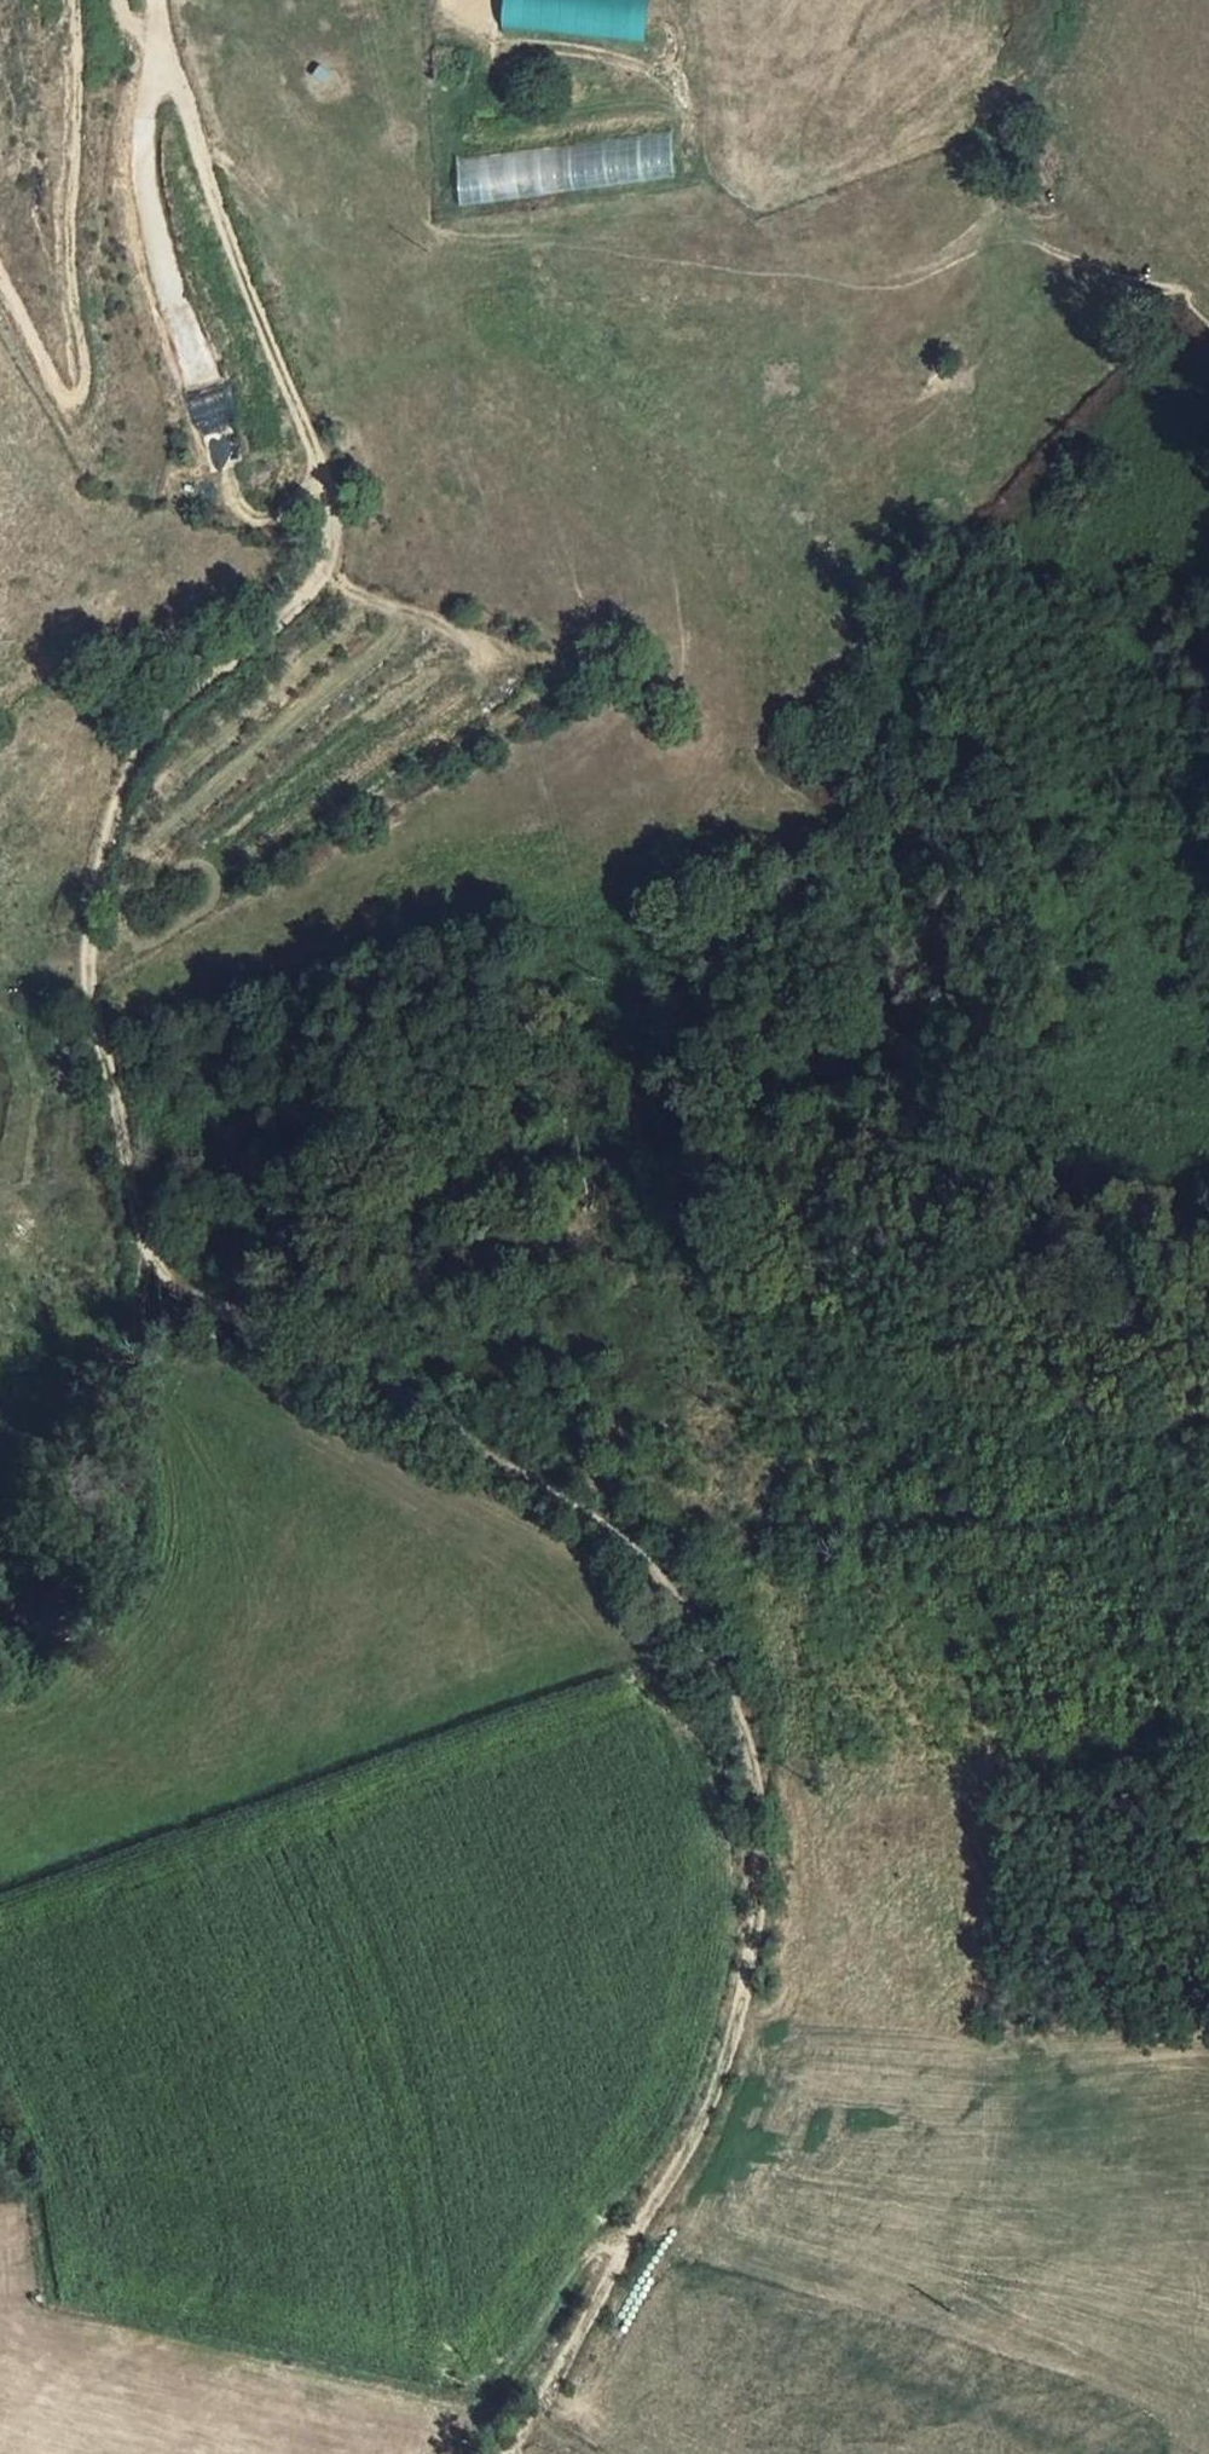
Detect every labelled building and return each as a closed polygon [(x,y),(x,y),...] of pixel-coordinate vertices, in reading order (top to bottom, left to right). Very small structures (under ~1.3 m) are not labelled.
[(672,138),(456,154),(459,198),(676,182),(672,138)]
